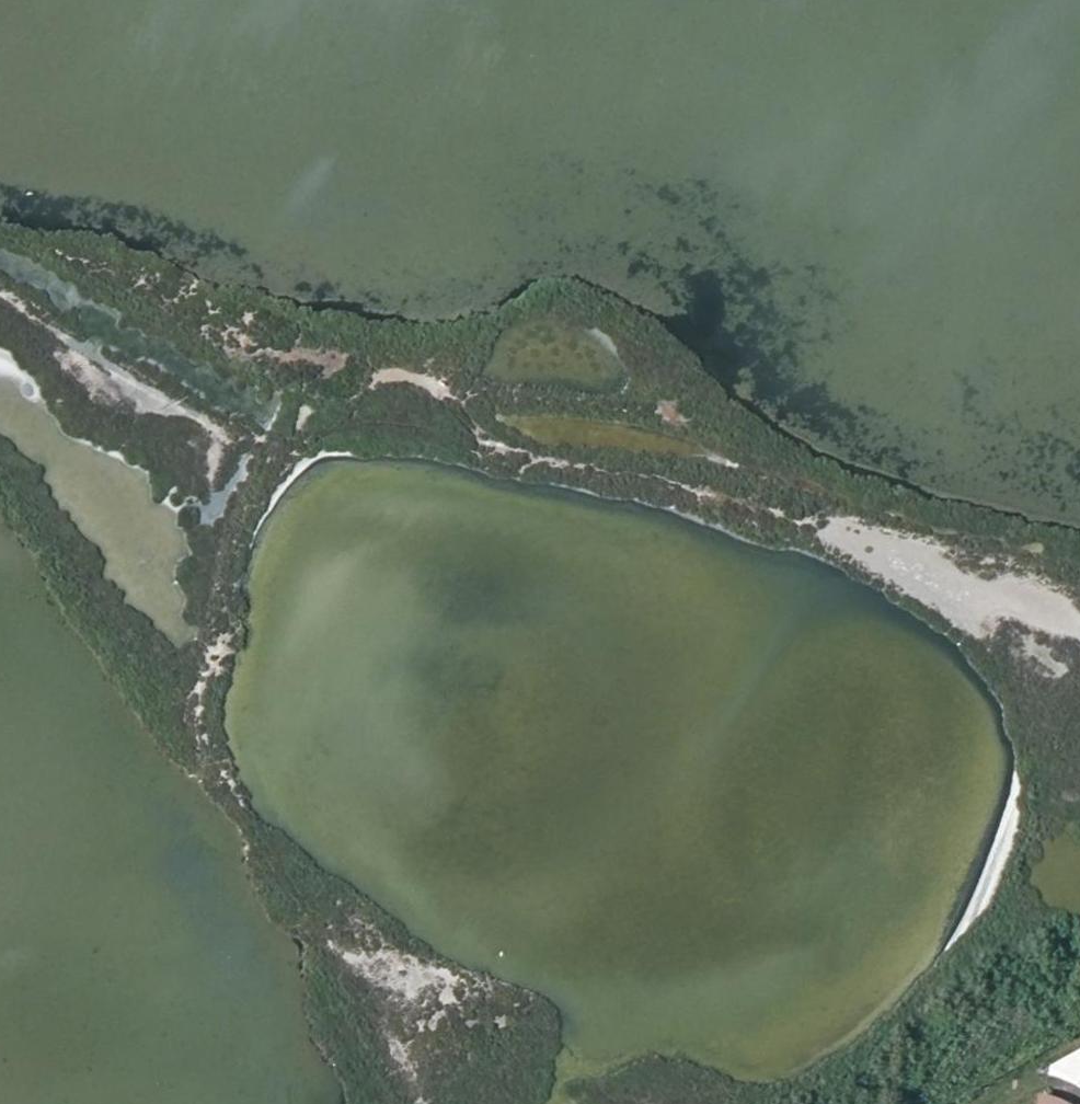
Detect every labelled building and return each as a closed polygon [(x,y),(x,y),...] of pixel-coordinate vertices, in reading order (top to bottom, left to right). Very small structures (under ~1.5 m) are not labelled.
[(1050,1073),(1057,1075),(1066,1078),(1073,1081),(1079,1085),(1079,1050),(1051,1066),(1050,1073)]
